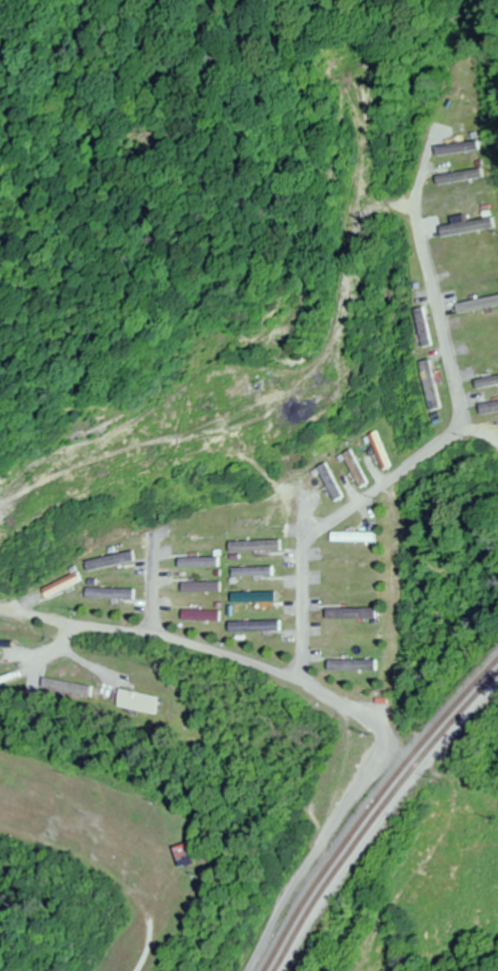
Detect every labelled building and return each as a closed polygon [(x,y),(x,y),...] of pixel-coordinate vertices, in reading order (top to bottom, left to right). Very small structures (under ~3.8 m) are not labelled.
[(434,145),(435,154),(477,151),(476,142),(434,145)] [(414,310),(421,348),(434,346),(427,307),(414,310)] [(497,412),(497,402),(480,404),(481,414),(497,412)] [(390,465),(375,430),(365,434),(380,469),(390,465)] [(367,481),(345,449),(336,456),(357,487),(367,481)] [(341,495),(323,461),(313,467),(331,501),(341,495)] [(375,533),(329,533),(329,542),(375,542),(375,533)] [(229,541),(229,552),(281,552),(281,541),(229,541)] [(135,561),(133,551),(83,562),(85,572),(135,561)] [(376,556),(337,556),(337,558),(325,558),(325,568),(376,568),(376,556)] [(219,558),(179,558),(179,568),(219,568),(219,558)] [(233,577),(274,577),(274,568),(233,568),(233,577)] [(82,583),(78,573),(39,589),(43,598),(82,583)] [(183,583),(183,593),(224,593),(224,583),(183,583)] [(85,600),(137,600),(137,589),(85,589),(85,600)] [(230,593),(230,604),(282,604),(282,593),(230,593)] [(377,619),(377,609),(326,609),(326,619),(377,619)] [(222,622),(222,611),(183,611),(183,622),(222,622)] [(230,622),(230,631),(280,631),(280,622),(230,622)] [(328,671),(378,671),(378,660),(328,660),(328,671)] [(159,698),(118,689),(115,708),(156,717),(159,698)]
